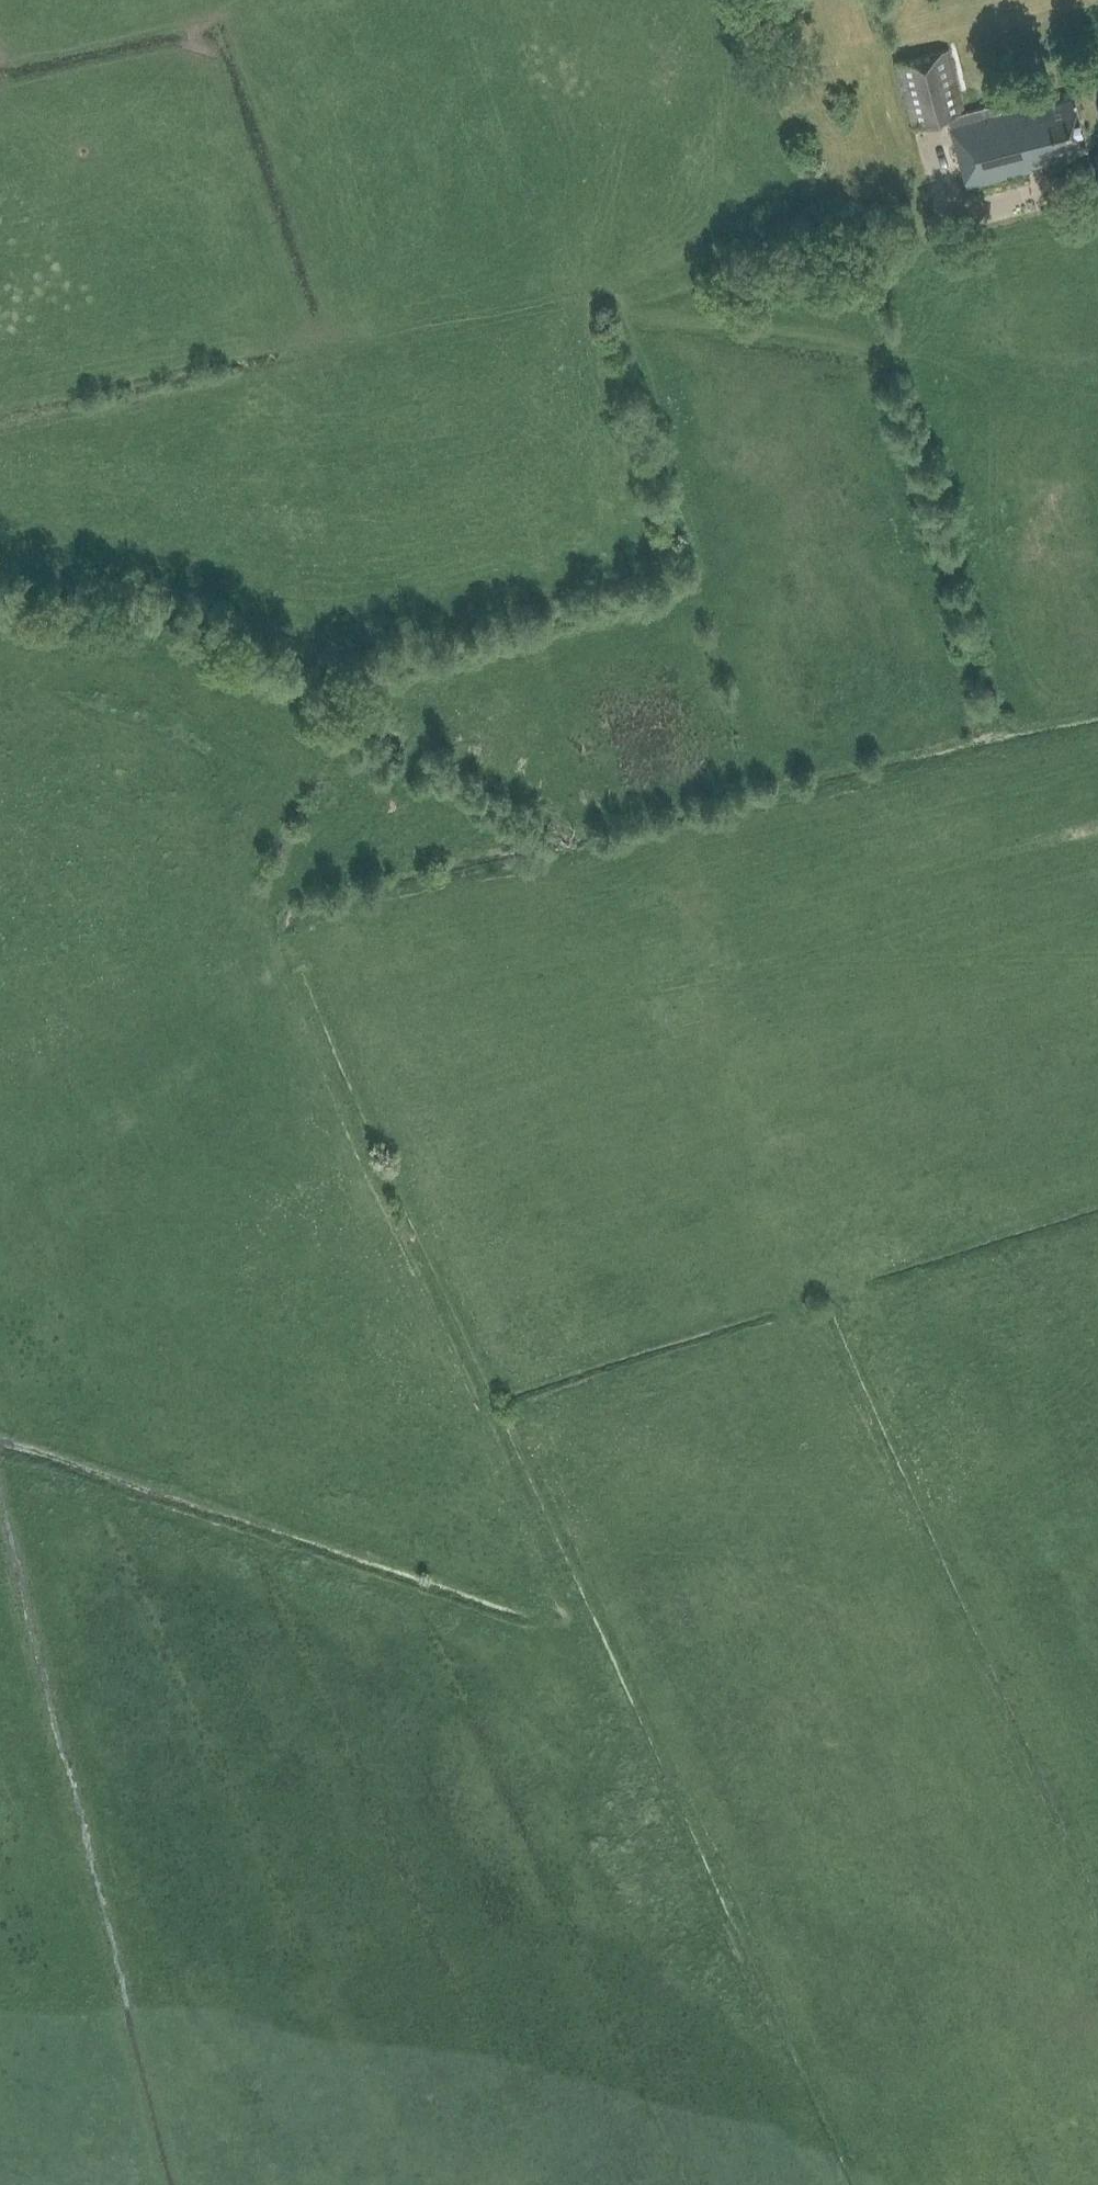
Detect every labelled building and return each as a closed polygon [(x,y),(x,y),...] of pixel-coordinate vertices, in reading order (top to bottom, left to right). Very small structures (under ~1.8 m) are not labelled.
[(964,112),(961,101),(948,49),(895,63),(912,128),(946,119),(948,124),(949,124),(966,188),(1060,163),(1058,156),(1087,148),(1073,97),(1050,103),(1048,96),(1034,100),(1034,101),(1025,103),(1023,97),(964,112)]
